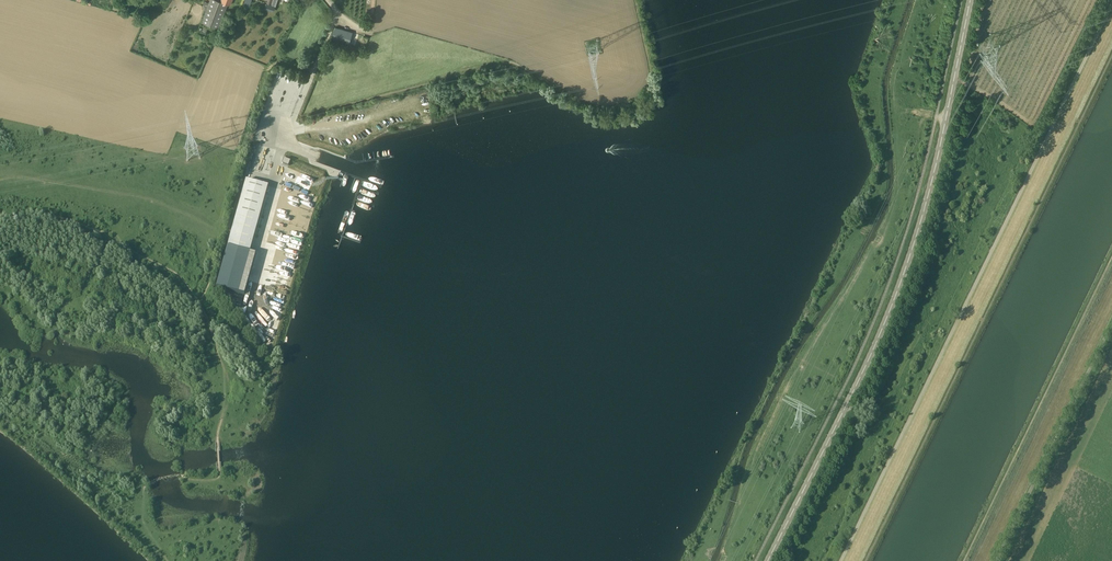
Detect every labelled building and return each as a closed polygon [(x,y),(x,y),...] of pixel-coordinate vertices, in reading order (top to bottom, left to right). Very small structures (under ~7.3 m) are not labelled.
[(220,1),(217,0),(210,0),(202,22),(218,28),(227,4),(230,5),(231,0),(221,0),(220,1)] [(335,27),(331,38),(349,44),(352,33),(335,27)] [(246,180),(228,247),(250,253),(268,186),(246,180)]
